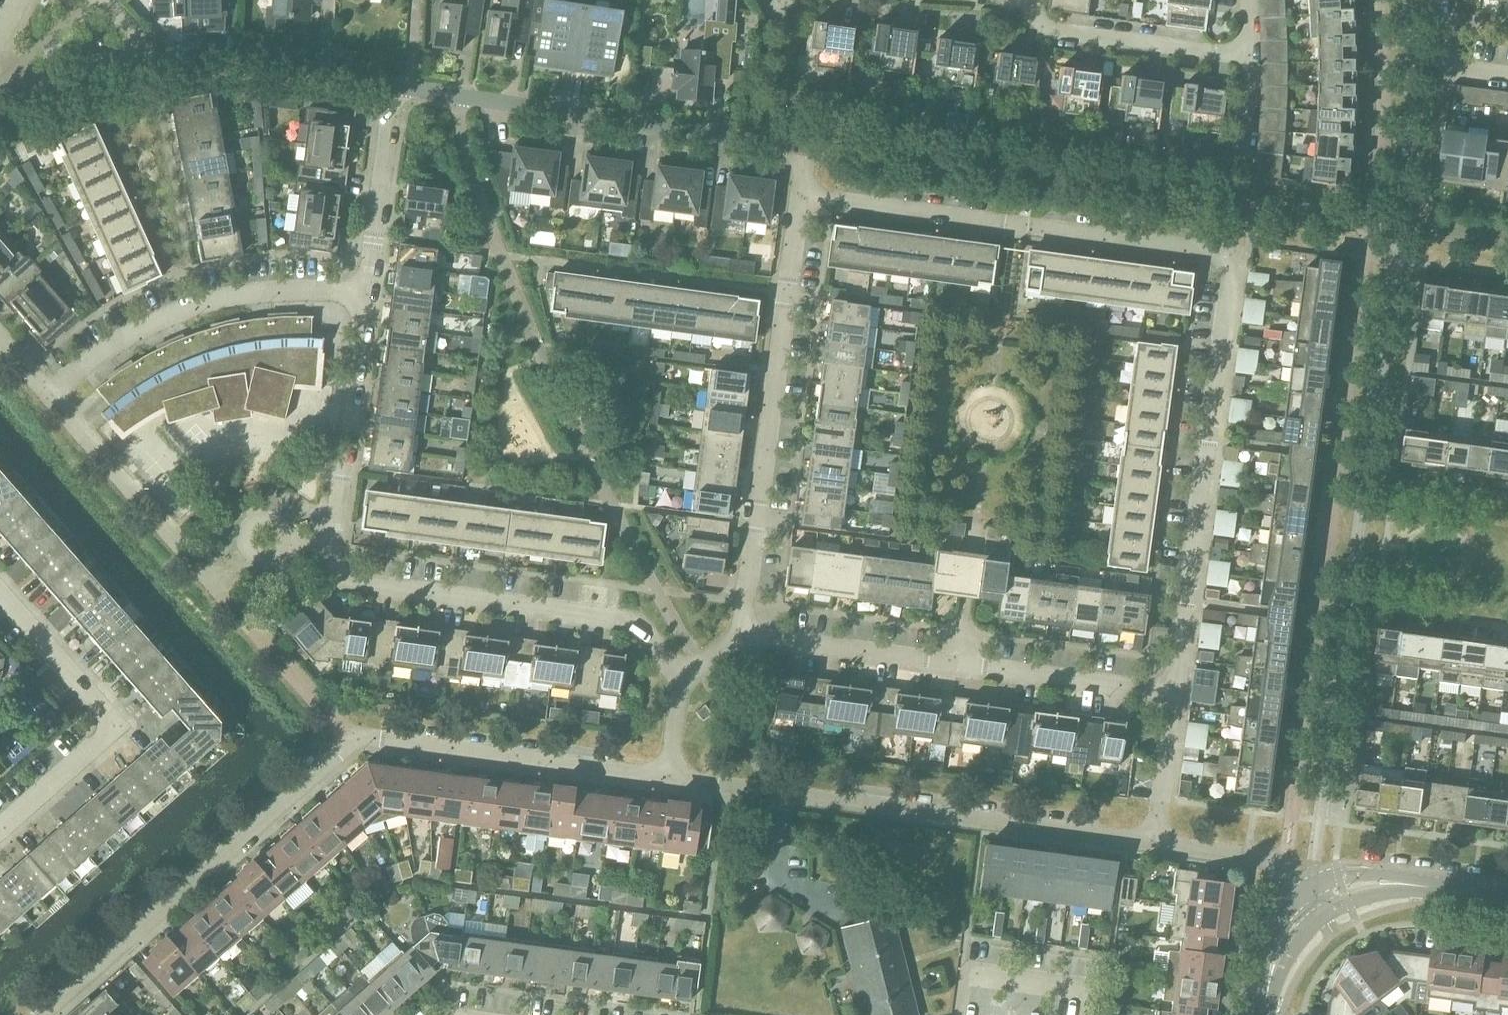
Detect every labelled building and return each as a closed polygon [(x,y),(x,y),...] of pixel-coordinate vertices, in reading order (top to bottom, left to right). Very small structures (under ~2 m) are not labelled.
[(153,19),(180,18),(181,35),(224,34),(224,38),(198,39),(198,55),(234,54),(234,53),(237,1),(236,0),(152,0),(153,19)] [(282,28),(283,17),(308,19),(310,3),(315,3),(315,0),(274,0),(273,10),(268,10),(267,27),(282,28)] [(483,0),(452,0),(451,6),(439,4),(433,46),(461,51),(467,12),(480,14),(483,0)] [(533,0),(503,0),(501,13),(489,12),(482,54),(510,58),(516,19),(530,21),(533,0)] [(530,21),(541,23),(539,37),(535,62),(536,62),(537,57),(560,61),(559,66),(573,68),(582,10),(581,10),(581,11),(545,6),(545,4),(544,4),(545,0),(533,0),(533,2),(530,21)] [(732,24),(734,0),(719,0),(717,22),(732,24)] [(1050,10),(1090,16),(1092,0),(1051,0),(1050,10)] [(1168,5),(1170,5),(1168,25),(1167,24),(1167,26),(1207,32),(1210,10),(1212,11),(1213,1),(1214,1),(1214,0),(1169,0),(1168,5)] [(1319,14),(1355,12),(1355,11),(1356,11),(1356,0),(1309,0),(1310,14),(1319,14)] [(1122,3),(1120,16),(1127,17),(1129,4),(1122,3)] [(1135,3),(1133,17),(1141,18),(1143,4),(1135,3)] [(1264,18),(1283,16),(1283,8),(1263,10),(1264,18)] [(631,40),(631,19),(621,17),(621,16),(619,16),(619,17),(583,12),(583,10),(582,10),(573,68),(587,70),(588,65),(611,68),(610,74),(612,74),(617,38),(631,40)] [(1312,38),(1320,38),(1356,36),(1358,36),(1357,21),(1355,21),(1355,12),(1319,14),(1310,14),(1311,38),(1312,38)] [(849,76),(855,30),(825,25),(825,24),(813,22),(811,35),(812,35),(810,50),(818,51),(815,68),(848,72),(848,76),(849,76)] [(912,78),(918,32),(888,28),(888,26),(876,25),(875,38),(873,52),(881,53),(878,70),(911,75),(911,78),(912,78)] [(1265,40),(1284,39),(1284,31),(1265,32),(1265,40)] [(1356,46),(1356,36),(1320,38),(1321,62),(1357,61),(1358,61),(1358,46),(1356,46)] [(677,99),(687,99),(711,102),(713,78),(727,79),(731,41),(704,38),(703,53),(682,51),(681,61),(674,60),(672,89),(678,89),(677,99)] [(973,93),(979,46),(949,42),(949,41),(937,39),(936,52),(934,66),(942,67),(939,84),(972,89),(972,92),(973,93)] [(745,47),(744,65),(754,66),(756,48),(745,47)] [(1034,107),(1041,61),(1010,57),(1010,55),(998,53),(997,66),(995,81),(1003,82),(1001,99),(1034,103),(1033,107),(1034,107)] [(1265,62),(1285,62),(1285,54),(1265,54),(1265,62)] [(1102,75),(1111,76),(1113,60),(1104,58),(1102,75)] [(1321,62),(1321,86),(1357,87),(1357,86),(1358,86),(1358,71),(1357,71),(1357,61),(1321,62)] [(1096,121),(1102,75),(1071,71),(1071,69),(1060,68),(1058,81),(1056,95),(1064,96),(1062,113),(1095,118),(1094,121),(1096,121)] [(1158,129),(1164,83),(1133,79),(1134,78),(1122,76),(1120,88),(1110,87),(1107,108),(1123,110),(1124,104),(1126,104),(1124,121),(1157,126),(1156,129),(1158,129)] [(1285,85),(1285,77),(1266,77),(1265,85),(1285,85)] [(1184,84),(1183,88),(1172,87),(1168,118),(1187,121),(1186,130),(1219,134),(1218,138),(1220,138),(1226,92),(1195,87),(1196,86),(1184,84)] [(1452,84),(1450,100),(1460,101),(1462,86),(1452,84)] [(1356,96),(1357,87),(1321,86),(1320,110),(1356,111),(1358,111),(1358,96),(1356,96)] [(259,87),(251,87),(251,88),(252,108),(261,107),(259,88),(259,87)] [(1484,104),(1493,106),(1495,90),(1486,89),(1484,104)] [(1505,91),(1495,90),(1493,106),(1503,107),(1505,91)] [(266,92),(264,105),(276,107),(277,94),(266,92)] [(171,101),(175,122),(213,115),(209,94),(171,101)] [(1284,108),(1285,100),(1265,99),(1265,107),(1284,108)] [(833,101),(831,115),(841,117),(843,103),(833,101)] [(307,144),(346,149),(350,114),(307,108),(305,122),(310,123),(307,144)] [(1307,133),(1318,134),(1354,136),(1356,136),(1357,121),(1355,121),(1356,111),(1320,110),(1312,110),(1307,133)] [(217,135),(213,115),(175,122),(179,142),(217,135)] [(1283,131),(1283,123),(1264,122),(1263,130),(1283,131)] [(102,146),(93,126),(58,142),(67,162),(102,146)] [(1439,183),(1460,182),(1462,182),(1468,135),(1445,132),(1439,183)] [(1318,134),(1316,158),(1352,161),(1354,161),(1355,146),(1354,146),(1354,136),(1318,134)] [(179,142),(182,162),(221,155),(217,135),(179,142)] [(1462,186),(1482,185),(1483,185),(1489,138),(1468,135),(1462,182),(1460,182),(1460,186),(1462,186)] [(250,137),(251,149),(259,149),(258,137),(250,137)] [(1503,188),(1504,188),(1507,160),(1507,141),(1489,138),(1483,185),(1482,185),(1481,189),(1483,189),(1503,188)] [(300,164),(298,178),(340,183),(341,173),(342,173),(346,149),(307,144),(304,165),(300,164)] [(510,190),(531,193),(536,151),(526,150),(526,145),(514,144),(513,154),(487,150),(500,196),(509,197),(510,190)] [(1281,154),(1282,146),(1262,144),(1261,152),(1281,154)] [(67,162),(75,180),(110,164),(102,146),(67,162)] [(536,151),(531,193),(551,195),(550,207),(562,209),(568,166),(557,165),(558,149),(547,148),(546,153),(536,151)] [(252,161),(260,160),(259,149),(251,149),(252,161)] [(582,181),(571,180),(568,205),(601,209),(602,202),(603,198),(608,161),(597,159),(598,155),(586,153),(582,181)] [(186,182),(224,175),(221,155),(182,162),(186,182)] [(618,162),(608,161),(603,198),(602,202),(601,209),(622,212),(621,217),(634,218),(639,176),(628,174),(630,159),(619,157),(618,162)] [(1306,157),(1304,181),(1314,182),(1349,187),(1350,186),(1351,186),(1353,171),(1351,171),(1352,161),(1316,158),(1306,157)] [(29,179),(37,175),(29,161),(22,165),(29,179)] [(653,209),(674,211),(679,170),(669,169),(670,164),(658,162),(655,182),(644,180),(639,219),(652,221),(653,209)] [(119,183),(110,164),(75,180),(84,199),(119,183)] [(689,171),(679,170),(674,211),(694,214),(693,226),(705,228),(710,189),(699,187),(702,168),(690,167),(689,171)] [(1278,178),(1279,170),(1260,167),(1259,175),(1278,178)] [(745,221),(751,180),(740,178),(741,173),(729,172),(727,187),(716,186),(711,228),(723,230),(725,218),(745,221)] [(44,189),(37,175),(29,179),(37,193),(44,189)] [(186,182),(190,202),(228,195),(224,175),(186,182)] [(751,180),(745,221),(766,224),(765,227),(776,228),(781,196),(771,194),(773,178),(762,176),(761,181),(751,180)] [(253,178),(254,190),(263,189),(262,178),(253,178)] [(288,194),(286,211),(298,213),(336,218),(338,206),(339,194),(340,183),(298,178),(296,191),(300,192),(300,195),(288,194)] [(4,198),(14,189),(7,182),(0,189),(0,193),(4,198)] [(84,199),(92,217),(127,201),(119,183),(84,199)] [(407,185),(400,237),(440,242),(444,213),(452,210),(446,196),(447,191),(444,191),(442,186),(429,184),(428,188),(407,185)] [(255,202),(263,201),(263,189),(254,190),(255,202)] [(193,222),(231,215),(228,195),(190,202),(193,222)] [(49,197),(41,201),(49,215),(57,211),(49,197)] [(136,220),(127,201),(92,217),(100,236),(136,220)] [(34,217),(41,210),(34,203),(27,209),(34,217)] [(64,225),(57,211),(49,215),(57,229),(64,225)] [(331,253),(336,218),(298,213),(295,234),(290,233),(288,247),(331,253)] [(46,222),(39,214),(30,221),(37,230),(46,222)] [(193,222),(197,242),(235,235),(231,215),(193,222)] [(257,219),(258,231),(266,230),(265,219),(257,219)] [(100,236),(109,254),(144,238),(136,220),(100,236)] [(833,225),(830,251),(828,264),(849,266),(854,228),(833,225)] [(875,231),(854,228),(849,266),(869,269),(875,231)] [(259,243),(267,242),(266,230),(258,231),(259,243)] [(869,269),(890,272),(895,234),(875,231),(869,269)] [(69,251),(77,247),(69,233),(61,237),(69,251)] [(915,236),(895,234),(890,272),(910,275),(915,236)] [(239,256),(238,251),(235,235),(197,242),(201,263),(239,256)] [(935,239),(915,236),(910,275),(930,277),(935,239)] [(109,254),(117,273),(153,257),(144,238),(109,254)] [(930,277),(950,280),(955,242),(935,239),(930,277)] [(1,293),(34,264),(25,254),(22,257),(8,241),(0,248),(0,292),(1,293)] [(976,245),(955,242),(950,280),(971,283),(976,245)] [(437,250),(399,245),(396,266),(435,271),(437,250)] [(997,247),(976,245),(971,283),(991,286),(997,247)] [(84,261),(77,247),(69,251),(77,265),(84,261)] [(55,249),(50,254),(54,259),(60,254),(55,249)] [(704,267),(704,266),(705,257),(706,255),(706,254),(691,252),(690,266),(704,267)] [(1024,290),(1045,293),(1050,255),(1029,252),(1024,290)] [(479,268),(481,256),(473,255),(471,267),(479,268)] [(1070,257),(1050,255),(1045,293),(1065,295),(1070,257)] [(715,256),(713,268),(728,270),(729,259),(729,258),(715,256)] [(161,276),(153,257),(117,273),(126,292),(161,276)] [(1065,295),(1085,298),(1090,260),(1070,257),(1065,295)] [(728,270),(728,271),(770,277),(772,265),(729,259),(728,270)] [(1111,263),(1090,260),(1085,298),(1105,301),(1111,263)] [(1338,297),(1343,264),(1323,261),(1322,269),(1307,267),(1304,285),(1298,284),(1298,282),(1277,280),(1275,289),(1338,297)] [(1105,301),(1126,304),(1131,265),(1111,263),(1105,301)] [(1,293),(24,319),(54,293),(40,277),(43,275),(34,264),(1,293)] [(1151,268),(1131,265),(1126,304),(1146,306),(1151,268)] [(396,266),(394,286),(432,291),(435,271),(396,266)] [(81,272),(89,286),(96,283),(89,268),(81,272)] [(1146,306),(1166,309),(1171,271),(1151,268),(1146,306)] [(1192,274),(1171,271),(1166,309),(1187,312),(1192,274)] [(550,312),(571,315),(576,276),(547,273),(545,289),(553,290),(550,312)] [(477,297),(478,297),(486,298),(488,286),(487,286),(488,280),(485,278),(471,276),(468,296),(476,297),(477,297)] [(596,279),(576,276),(571,315),(591,317),(596,279)] [(616,282),(596,279),(591,317),(611,320),(616,282)] [(637,285),(616,282),(611,320),(631,323),(637,285)] [(96,283),(89,286),(97,300),(104,296),(96,283)] [(1444,331),(1445,321),(1450,285),(1438,283),(1437,286),(1427,285),(1421,328),(1444,331)] [(652,326),(657,287),(637,285),(631,323),(652,326)] [(1471,288),(1450,285),(1445,321),(1466,324),(1471,288)] [(391,306),(429,311),(432,291),(394,286),(391,306)] [(677,290),(657,287),(652,326),(672,328),(677,290)] [(845,298),(846,290),(830,288),(829,296),(845,298)] [(1466,324),(1465,334),(1486,337),(1492,291),(1471,288),(1466,324)] [(1302,300),(1300,317),(1335,322),(1338,297),(1275,289),(1274,297),(1295,301),(1295,299),(1302,300)] [(697,293),(677,290),(672,328),(692,331),(697,293)] [(1492,291),(1486,337),(1507,340),(1507,338),(1507,293),(1492,291)] [(68,309),(54,293),(24,319),(47,346),(80,317),(71,306),(68,309)] [(717,296),(697,293),(692,331),(712,334),(717,296)] [(869,301),(885,304),(886,296),(870,293),(869,301)] [(738,298),(717,296),(712,334),(732,337),(738,298)] [(901,306),(902,298),(886,296),(885,304),(901,306)] [(476,297),(474,311),(484,313),(486,298),(478,297),(477,297),(476,297)] [(758,301),(738,298),(732,337),(753,339),(758,301)] [(910,307),(926,309),(927,301),(911,299),(910,307)] [(877,328),(880,308),(831,301),(828,322),(867,327),(877,328)] [(943,303),(927,301),(926,309),(942,311),(943,303)] [(950,312),(966,314),(967,306),(951,304),(950,312)] [(388,326),(426,331),(429,311),(391,306),(388,326)] [(983,309),(967,306),(966,314),(982,317),(983,309)] [(903,311),(901,323),(909,324),(911,312),(903,311)] [(917,325),(919,313),(911,312),(909,324),(917,325)] [(184,338),(182,335),(156,346),(157,350),(144,356),(132,363),(130,361),(106,377),(108,380),(97,388),(109,405),(101,413),(125,440),(126,439),(121,434),(130,428),(138,423),(146,417),(155,412),(164,408),(168,423),(212,410),(214,420),(250,414),(249,411),(285,419),(292,390),(318,392),(323,338),(311,337),(311,316),(296,316),(296,313),(268,315),(268,318),(253,319),(239,322),(238,319),(210,325),(211,329),(197,332),(184,338)] [(1040,324),(1042,316),(1026,314),(1025,322),(1040,324)] [(1058,318),(1042,316),(1040,324),(1057,326),(1058,318)] [(1283,331),(1281,340),(1332,347),(1335,322),(1300,317),(1298,335),(1291,334),(1291,332),(1283,331)] [(1081,330),(1082,322),(1066,320),(1065,328),(1081,330)] [(828,322),(826,342),(864,347),(867,327),(828,322)] [(1098,324),(1082,322),(1081,330),(1097,332),(1098,324)] [(1105,333),(1121,335),(1122,327),(1107,325),(1105,333)] [(388,326),(385,347),(424,352),(433,353),(436,333),(426,331),(388,326)] [(474,326),(473,338),(481,339),(482,327),(474,326)] [(1138,329),(1122,327),(1121,335),(1137,337),(1138,329)] [(1265,329),(1264,338),(1281,340),(1283,331),(1265,329)] [(1145,339),(1161,342),(1163,332),(1146,330),(1145,339)] [(1179,335),(1163,332),(1161,342),(1177,344),(1179,335)] [(1093,353),(1095,337),(1087,335),(1085,351),(1093,353)] [(1245,336),(1244,345),(1261,347),(1262,338),(1245,336)] [(481,339),(473,338),(463,337),(461,349),(479,352),(481,339)] [(582,347),(584,339),(568,337),(566,345),(582,347)] [(591,348),(607,350),(608,342),(592,340),(591,348)] [(1296,350),(1293,367),(1328,372),(1332,347),(1281,340),(1280,349),(1288,351),(1289,349),(1296,350)] [(907,341),(905,353),(913,354),(915,342),(907,341)] [(624,344),(608,342),(607,350),(623,353),(624,344)] [(826,342),(823,362),(861,367),(864,347),(826,342)] [(1136,342),(1133,363),(1171,368),(1174,347),(1136,342)] [(632,354),(648,356),(649,348),(633,346),(632,354)] [(383,367),(421,372),(424,352),(385,347),(383,367)] [(665,350),(649,348),(648,356),(663,358),(665,350)] [(673,351),(672,359),(688,361),(689,353),(673,351)] [(705,355),(689,353),(688,361),(704,363),(705,355)] [(912,366),(913,354),(905,353),(904,365),(912,366)] [(745,361),(729,359),(728,367),(744,369),(745,361)] [(1083,361),(1081,377),(1089,378),(1091,362),(1083,361)] [(663,375),(664,363),(656,362),(655,374),(663,375)] [(823,362),(820,383),(859,388),(861,367),(823,362)] [(1430,364),(1415,362),(1414,370),(1429,372),(1430,364)] [(1439,362),(1438,374),(1447,375),(1448,367),(1448,363),(1439,362)] [(1169,388),(1171,368),(1133,363),(1131,383),(1169,388)] [(469,366),(467,378),(475,379),(477,367),(469,366)] [(380,387),(418,392),(421,372),(383,367),(380,387)] [(1276,381),(1275,390),(1325,397),(1328,372),(1293,367),(1291,385),(1284,384),(1284,382),(1276,381)] [(1447,375),(1459,377),(1460,368),(1448,367),(1447,375)] [(1472,370),(1460,368),(1459,377),(1471,378),(1472,370)] [(710,369),(707,390),(746,395),(749,374),(710,369)] [(1490,381),(1502,382),(1503,374),(1491,373),(1490,381)] [(1245,378),(1235,376),(1234,385),(1243,386),(1244,386),(1245,378)] [(1413,376),(1412,376),(1410,393),(1434,396),(1436,379),(1413,376)] [(1087,394),(1089,378),(1081,377),(1079,393),(1087,394)] [(473,391),(475,379),(467,378),(465,390),(473,391)] [(1458,382),(1446,380),(1445,389),(1457,390),(1458,382)] [(901,381),(900,393),(908,394),(909,383),(901,381)] [(1470,384),(1458,382),(1457,390),(1469,392),(1470,384)] [(820,383),(818,403),(856,408),(859,388),(820,383)] [(1131,383),(1128,403),(1166,409),(1169,388),(1131,383)] [(1233,393),(1242,394),(1243,386),(1234,385),(1233,393)] [(1488,394),(1500,396),(1501,388),(1489,386),(1488,394)] [(377,407),(416,412),(418,392),(380,387),(377,407)] [(707,390),(705,410),(743,415),(746,395),(707,390)] [(1289,400),(1286,417),(1322,422),(1325,397),(1275,390),(1273,399),(1282,401),(1282,399),(1289,400)] [(652,391),(651,403),(659,404),(660,392),(652,391)] [(906,406),(908,394),(900,393),(898,405),(906,406)] [(1078,401),(1076,417),(1084,418),(1086,402),(1078,401)] [(657,416),(659,404),(651,403),(649,415),(657,416)] [(818,403),(815,423),(853,428),(856,408),(818,403)] [(1163,429),(1166,409),(1128,403),(1125,424),(1163,429)] [(375,427),(413,432),(416,412),(377,407),(375,427)] [(463,407),(462,418),(470,419),(471,408),(463,407)] [(705,410),(702,430),(740,436),(743,415),(705,410)] [(452,417),(449,437),(467,440),(468,432),(470,419),(462,418),(454,417),(453,417),(452,417)] [(1082,434),(1084,418),(1076,417),(1074,433),(1082,434)] [(1243,438),(1318,448),(1322,422),(1286,417),(1284,432),(1244,430),(1243,438)] [(896,422),(894,434),(902,435),(904,423),(896,422)] [(815,423),(812,443),(850,448),(853,428),(815,423)] [(1125,424),(1122,444),(1161,449),(1163,429),(1125,424)] [(372,447),(410,453),(413,432),(375,427),(372,447)] [(1413,466),(1425,468),(1430,432),(1407,429),(1403,462),(1413,463),(1413,466)] [(702,430),(699,451),(737,456),(740,436),(702,430)] [(647,431),(645,443),(653,444),(655,433),(647,431)] [(1493,441),(1494,441),(1489,477),(1507,479),(1507,433),(1495,431),(1493,441)] [(1451,435),(1430,432),(1425,468),(1446,471),(1451,435)] [(901,447),(902,435),(894,434),(893,446),(901,447)] [(1446,471),(1468,474),(1473,438),(1451,435),(1446,471)] [(1493,441),(1473,438),(1468,474),(1489,477),(1494,441),(1493,441)] [(1072,442),(1070,457),(1078,459),(1081,443),(1072,442)] [(653,444),(645,443),(643,455),(652,456),(653,444)] [(812,443),(809,463),(848,469),(850,448),(812,443)] [(1158,469),(1161,449),(1122,444),(1120,464),(1158,469)] [(1262,451),(1260,461),(1264,462),(1265,460),(1272,461),(1269,476),(1278,478),(1278,480),(1313,484),(1318,448),(1294,445),(1293,455),(1262,451)] [(410,453),(372,447),(369,468),(407,474),(410,453)] [(458,447),(456,459),(464,460),(466,448),(458,447)] [(699,451),(697,471),(735,476),(737,456),(699,451)] [(1076,475),(1078,459),(1070,457),(1068,474),(1076,475)] [(462,472),(464,460),(456,459),(455,471),(462,472)] [(890,462),(889,474),(897,475),(898,463),(890,462)] [(809,463),(807,484),(845,489),(848,469),(809,463)] [(1120,464),(1117,484),(1155,489),(1158,469),(1120,464)] [(697,471),(694,491),(732,496),(735,476),(697,471)] [(641,472),(640,484),(648,485),(649,473),(641,472)] [(895,487),(897,475),(889,474),(887,486),(895,487)] [(5,478),(0,483),(0,512),(19,494),(5,478)] [(1261,493),(1260,503),(1310,509),(1313,484),(1278,480),(1276,497),(1269,496),(1269,494),(1261,493)] [(1067,482),(1065,498),(1073,499),(1075,483),(1067,482)] [(648,485),(640,484),(638,496),(654,498),(656,486),(648,485)] [(807,484),(804,504),(842,509),(845,489),(807,484)] [(1152,510),(1155,489),(1117,484),(1114,505),(1152,510)] [(1219,497),(1237,500),(1238,491),(1220,488),(1219,497)] [(729,517),(732,496),(694,491),(691,512),(729,517)] [(390,495),(366,492),(361,529),(385,533),(390,495)] [(19,494),(0,512),(0,534),(3,538),(34,511),(19,494)] [(390,495),(385,533),(409,536),(414,499),(390,495)] [(1071,515),(1073,499),(1065,498),(1063,514),(1071,515)] [(409,536),(433,539),(438,502),(414,499),(409,536)] [(433,539),(457,542),(462,505),(438,502),(433,539)] [(885,503),(883,515),(891,516),(893,504),(885,503)] [(1306,534),(1310,509),(1260,503),(1258,512),(1266,513),(1267,511),(1274,512),(1271,530),(1306,534)] [(839,530),(842,509),(804,504),(801,525),(839,530)] [(457,542),(481,546),(486,508),(462,505),(457,542)] [(1114,505),(1112,525),(1150,530),(1152,510),(1114,505)] [(481,546),(504,549),(509,511),(486,508),(481,546)] [(191,523),(196,529),(205,522),(208,519),(203,513),(202,513),(200,510),(197,513),(196,513),(188,520),(191,523)] [(48,527),(34,511),(3,538),(17,554),(48,527)] [(504,549),(528,552),(533,514),(509,511),(504,549)] [(651,524),(659,514),(645,513),(651,524)] [(528,552),(552,555),(557,518),(533,514),(528,552)] [(890,528),(891,516),(883,515),(882,526),(890,528)] [(689,517),(687,527),(685,545),(677,548),(683,562),(682,568),(685,568),(687,573),(700,574),(701,570),(722,573),(727,533),(705,530),(706,519),(689,517)] [(552,555),(576,558),(581,521),(557,518),(552,555)] [(605,524),(581,521),(576,558),(600,562),(605,524)] [(1062,522),(1059,538),(1068,539),(1070,524),(1062,522)] [(956,524),(952,525),(951,534),(963,535),(964,524),(960,524),(956,524)] [(1147,550),(1150,530),(1112,525),(1109,545),(1147,550)] [(62,543),(48,527),(17,554),(32,570),(62,543)] [(987,528),(985,538),(998,540),(999,532),(995,530),(991,529),(987,528)] [(1254,543),(1253,553),(1303,559),(1306,534),(1271,530),(1269,547),(1262,546),(1262,544),(1254,543)] [(878,540),(865,538),(863,551),(877,553),(878,540)] [(1065,556),(1068,539),(1059,538),(1057,554),(1065,556)] [(1217,538),(1216,548),(1222,548),(1228,549),(1229,540),(1217,538)] [(888,541),(887,552),(896,553),(898,543),(888,541)] [(77,560),(62,543),(32,570),(46,587),(77,560)] [(919,545),(912,545),(911,555),(918,556),(919,545)] [(1147,550),(1109,545),(1106,566),(1144,571),(1147,550)] [(785,586),(809,590),(814,551),(790,548),(785,586)] [(978,595),(1001,599),(1002,599),(1005,577),(1006,577),(1009,552),(984,549),(978,595)] [(935,550),(933,567),(930,589),(931,589),(955,592),(960,554),(935,550)] [(838,554),(814,551),(809,590),(833,593),(838,554)] [(1267,562),(1265,580),(1300,584),(1303,559),(1253,553),(1252,562),(1260,563),(1260,561),(1267,562)] [(862,558),(838,554),(833,593),(857,596),(862,558)] [(886,561),(862,558),(857,596),(881,599),(886,561)] [(91,576),(77,560),(46,587),(60,603),(91,576)] [(1030,571),(1032,561),(1024,560),(1023,570),(1030,571)] [(910,564),(886,561),(881,599),(904,603),(910,564)] [(929,606),(931,589),(930,589),(933,567),(910,564),(904,603),(929,606)] [(1124,593),(1119,632),(1144,635),(1149,596),(1135,594),(1138,576),(1127,574),(1124,593)] [(105,592),(91,576),(60,603),(75,619),(105,592)] [(1029,580),(1006,577),(1005,577),(1002,599),(1001,599),(999,616),(1024,619),(1029,580)] [(1024,619),(1047,622),(1053,583),(1029,580),(1024,619)] [(1242,593),(1241,603),(1272,607),(1296,610),(1300,584),(1265,580),(1263,594),(1242,593)] [(1053,583),(1047,622),(1071,625),(1077,587),(1053,583)] [(1100,590),(1077,587),(1071,625),(1095,629),(1100,590)] [(342,661),(348,617),(348,620),(332,617),(318,603),(320,591),(308,589),(308,591),(312,591),(294,607),(328,644),(326,656),(327,656),(342,658),(342,661)] [(1207,589),(1206,598),(1219,600),(1220,591),(1207,589)] [(1095,629),(1119,632),(1124,593),(1100,590),(1095,629)] [(119,608),(105,592),(75,619),(89,635),(119,608)] [(288,613),(278,622),(287,633),(284,636),(305,659),(308,656),(313,661),(314,660),(312,659),(312,658),(326,660),(327,656),(326,656),(328,644),(294,607),(292,610),(295,614),(291,617),(288,613)] [(1240,613),(1239,623),(1251,626),(1252,624),(1259,625),(1256,642),(1291,647),(1296,610),(1272,607),(1271,617),(1240,613)] [(134,625),(119,608),(89,635),(103,652),(134,625)] [(1223,621),(1226,621),(1227,611),(1204,608),(1202,618),(1223,621)] [(348,617),(342,661),(343,661),(343,658),(364,661),(363,665),(376,667),(375,674),(376,674),(383,618),(383,619),(368,617),(367,622),(349,620),(349,617),(348,617)] [(411,670),(417,627),(417,626),(416,629),(398,626),(399,622),(384,620),(384,618),(383,618),(376,674),(376,675),(377,672),(390,674),(391,665),(411,667),(411,670)] [(148,641),(134,625),(103,652),(117,668),(148,641)] [(433,670),(432,675),(445,677),(445,679),(452,627),(452,629),(437,627),(436,631),(418,629),(418,627),(417,627),(411,670),(412,670),(412,668),(433,670)] [(480,677),(480,679),(486,636),(485,638),(467,636),(468,631),(453,629),(453,627),(452,627),(445,679),(446,679),(446,677),(459,678),(460,674),(480,677)] [(1375,673),(1397,676),(1403,629),(1391,627),(1391,630),(1380,629),(1375,673)] [(1425,632),(1403,629),(1397,676),(1418,679),(1420,668),(1425,632)] [(1446,635),(1425,632),(1420,668),(1441,670),(1446,635)] [(1468,638),(1446,635),(1441,670),(1439,682),(1461,685),(1468,638)] [(514,688),(521,637),(521,636),(521,638),(506,636),(505,641),(487,638),(487,636),(486,636),(480,679),(481,679),(481,677),(502,680),(501,684),(514,686),(514,688)] [(549,689),(555,645),(554,647),(536,645),(537,640),(522,638),(522,637),(521,637),(514,688),(515,688),(515,686),(528,688),(529,683),(549,686),(549,689)] [(1461,685),(1483,688),(1489,640),(1468,638),(1461,685)] [(1489,640),(1483,688),(1504,690),(1506,679),(1507,664),(1507,643),(1489,640)] [(163,657),(148,641),(117,668),(132,684),(163,657)] [(1239,656),(1238,665),(1288,672),(1291,647),(1256,642),(1254,659),(1247,658),(1247,656),(1239,656)] [(575,645),(574,650),(556,648),(556,645),(555,645),(549,689),(550,689),(550,686),(571,689),(570,693),(583,695),(583,698),(590,646),(590,647),(575,645)] [(590,646),(583,698),(584,698),(584,695),(597,697),(598,693),(618,696),(618,698),(619,698),(622,680),(626,680),(627,666),(623,666),(625,655),(624,654),(623,657),(605,654),(606,650),(591,648),(591,646),(590,646)] [(1202,651),(1201,660),(1213,662),(1214,653),(1202,651)] [(177,674),(163,657),(132,684),(146,701),(177,674)] [(1285,697),(1288,672),(1238,665),(1236,674),(1245,676),(1245,674),(1252,675),(1250,692),(1285,697)] [(1196,669),(1194,684),(1217,688),(1219,672),(1196,669)] [(191,690),(177,674),(146,701),(161,718),(171,709),(170,708),(191,690)] [(795,724),(808,725),(812,696),(815,678),(799,676),(798,681),(780,678),(780,676),(779,676),(778,687),(774,686),(772,700),(776,700),(773,719),(775,719),(775,717),(795,720),(795,724)] [(830,680),(815,678),(812,696),(808,725),(822,727),(822,723),(843,726),(848,693),(848,687),(830,685),(830,680)] [(1217,688),(1194,684),(1192,701),(1215,704),(1217,688)] [(867,690),(848,687),(848,693),(843,726),(864,729),(864,733),(877,735),(884,687),(868,685),(867,690)] [(899,689),(884,687),(877,735),(891,736),(891,732),(912,735),(917,697),(898,694),(899,689)] [(220,723),(191,690),(170,708),(171,709),(189,730),(220,732),(220,723)] [(1232,706),(1231,715),(1281,722),(1285,697),(1250,692),(1247,709),(1240,708),(1241,706),(1232,706)] [(917,697),(912,735),(933,738),(933,742),(930,742),(928,758),(943,760),(945,744),(946,744),(952,696),(937,694),(936,699),(917,697)] [(968,698),(952,696),(946,744),(960,746),(960,742),(981,744),(986,706),(967,703),(968,698)] [(1005,708),(986,706),(981,744),(1002,747),(1002,751),(1015,753),(1021,706),(1006,703),(1005,708)] [(712,714),(705,704),(695,712),(703,721),(712,714)] [(1050,754),(1055,715),(1036,713),(1037,708),(1021,706),(1015,753),(1014,762),(1026,764),(1030,751),(1050,754)] [(1367,715),(1391,718),(1393,709),(1368,706),(1367,715)] [(1391,718),(1413,721),(1414,712),(1393,709),(1391,718)] [(619,712),(618,727),(628,729),(631,729),(633,714),(630,713),(619,712)] [(1435,715),(1414,712),(1413,721),(1434,724),(1435,715)] [(1074,718),(1055,715),(1050,754),(1071,757),(1071,761),(1084,762),(1090,715),(1075,713),(1074,718)] [(1106,717),(1090,715),(1084,762),(1098,764),(1098,760),(1119,763),(1118,765),(1119,765),(1122,747),(1126,747),(1128,734),(1124,733),(1125,722),(1124,722),(1124,724),(1105,722),(1106,717)] [(1245,725),(1243,742),(1278,747),(1281,722),(1231,715),(1230,724),(1238,726),(1238,724),(1245,725)] [(1457,718),(1435,715),(1434,724),(1455,727),(1457,718)] [(1455,727),(1477,730),(1478,721),(1457,718),(1455,727)] [(1382,722),(1367,720),(1366,728),(1381,730),(1382,722)] [(1500,724),(1478,721),(1477,730),(1499,733),(1500,724)] [(1399,733),(1411,734),(1412,726),(1400,724),(1399,733)] [(1507,734),(1507,725),(1500,724),(1499,733),(1507,734)] [(1424,728),(1412,726),(1411,734),(1423,736),(1424,728)] [(189,730),(168,748),(167,749),(186,770),(219,741),(220,732),(189,730)] [(1442,739),(1454,740),(1455,732),(1443,730),(1442,739)] [(1467,733),(1455,732),(1454,740),(1465,742),(1467,733)] [(1497,746),(1498,737),(1476,734),(1475,743),(1497,746)] [(1498,737),(1497,746),(1507,748),(1507,739),(1498,737)] [(160,738),(143,753),(170,784),(186,770),(167,749),(168,748),(160,738)] [(1221,755),(1219,764),(1274,772),(1278,747),(1243,742),(1240,759),(1234,758),(1234,756),(1221,755)] [(1185,747),(1183,759),(1198,761),(1200,749),(1185,747)] [(143,753),(127,768),(154,798),(170,784),(143,753)] [(943,761),(936,760),(931,764),(930,771),(942,772),(943,761)] [(358,775),(345,787),(347,792),(347,793),(362,827),(384,820),(366,762),(356,772),(358,775)] [(380,764),(366,762),(384,820),(406,814),(400,777),(399,777),(398,771),(381,768),(380,764)] [(1270,805),(1274,772),(1219,764),(1206,762),(1205,776),(1216,778),(1217,772),(1231,776),(1232,774),(1238,774),(1236,793),(1251,795),(1250,803),(1270,805)] [(1367,810),(1379,812),(1385,768),(1362,765),(1357,806),(1367,807),(1367,810)] [(413,769),(397,766),(398,771),(399,777),(400,777),(406,814),(431,817),(430,783),(429,783),(429,775),(413,773),(413,769)] [(1406,771),(1400,815),(1421,818),(1426,782),(1428,770),(1406,767),(1406,771)] [(127,768),(110,782),(137,813),(154,798),(127,768)] [(1406,771),(1385,768),(1379,812),(1400,815),(1406,771)] [(445,773),(429,771),(429,775),(429,783),(430,783),(431,817),(441,819),(440,822),(456,825),(456,821),(462,821),(468,780),(462,779),(460,779),(444,777),(445,773)] [(462,821),(462,825),(479,828),(480,824),(491,825),(492,825),(496,794),(495,794),(496,784),(480,782),(481,778),(468,776),(468,780),(462,821)] [(1036,785),(1046,786),(1047,778),(1037,776),(1036,785)] [(1469,788),(1464,824),(1486,827),(1491,791),(1492,781),(1470,778),(1469,788)] [(491,825),(490,829),(508,832),(508,828),(519,829),(520,829),(524,798),(523,798),(525,788),(509,786),(509,782),(497,780),(496,784),(495,794),(496,794),(492,825),(491,825)] [(1113,780),(1111,795),(1124,797),(1127,782),(1113,780)] [(110,782),(94,796),(121,827),(137,813),(110,782)] [(1448,785),(1426,782),(1421,818),(1443,821),(1448,785)] [(334,796),(321,807),(326,814),(325,815),(343,844),(362,827),(347,793),(347,792),(345,787),(343,783),(331,793),(334,796)] [(519,829),(519,833),(536,835),(537,832),(548,833),(549,833),(553,802),(552,801),(553,792),(537,789),(538,785),(525,784),(525,788),(523,798),(524,798),(520,829),(519,829)] [(1448,785),(1443,821),(1464,824),(1469,788),(1448,785)] [(548,833),(547,837),(565,839),(565,835),(576,837),(577,837),(581,805),(580,805),(582,795),(571,794),(572,790),(566,789),(554,788),(553,792),(552,801),(553,802),(549,833),(548,833)] [(576,837),(576,841),(593,843),(594,839),(605,841),(606,841),(610,809),(609,809),(610,799),(594,797),(595,793),(582,791),(582,795),(580,805),(581,805),(577,837),(576,837)] [(1507,829),(1507,825),(1507,793),(1491,791),(1486,827),(1507,829)] [(605,841),(604,845),(622,847),(622,843),(633,845),(634,845),(638,813),(639,803),(623,801),(623,797),(611,795),(610,799),(609,809),(610,809),(606,841),(605,841)] [(94,796),(78,811),(105,841),(121,827),(94,796)] [(633,845),(633,849),(650,851),(651,847),(662,848),(663,849),(667,817),(666,817),(667,807),(651,805),(652,801),(639,799),(639,803),(638,813),(634,845),(633,845)] [(662,848),(661,852),(679,855),(679,851),(692,853),(692,851),(707,853),(711,826),(696,824),(696,821),(697,813),(697,811),(696,811),(685,809),(686,805),(680,805),(668,803),(667,807),(666,817),(667,817),(663,849),(662,848)] [(310,817),(297,828),(304,836),(327,863),(338,853),(336,850),(343,844),(325,815),(326,814),(321,807),(319,804),(307,814),(310,817)] [(78,811),(61,825),(89,856),(105,841),(78,811)] [(72,870),(89,856),(61,825),(45,840),(72,870)] [(288,836),(276,847),(282,855),(303,879),(312,871),(314,874),(327,863),(304,836),(297,828),(295,825),(286,833),(288,836)] [(45,840),(29,854),(56,884),(72,870),(45,840)] [(266,855),(254,866),(261,874),(260,874),(281,898),(282,898),(290,890),(293,893),(306,882),(303,879),(282,855),(276,847),(273,844),(264,852),(266,855)] [(979,891),(1002,894),(1008,849),(985,846),(979,891)] [(1029,851),(1008,849),(1002,894),(1023,897),(1029,851)] [(1023,897),(1044,900),(1051,854),(1029,851),(1023,897)] [(40,899),(56,884),(29,854),(13,868),(40,899)] [(1072,857),(1051,854),(1044,900),(1066,903),(1072,857)] [(1066,903),(1087,906),(1093,860),(1072,857),(1066,903)] [(1116,863),(1093,860),(1087,906),(1110,909),(1116,863)] [(241,878),(233,885),(239,893),(260,917),(269,909),(271,912),(284,901),(282,898),(281,898),(260,874),(261,874),(254,866),(252,863),(242,871),(238,875),(241,878)] [(408,864),(398,867),(402,879),(411,876),(408,864)] [(418,876),(429,877),(431,865),(420,864),(418,876)] [(441,866),(431,865),(429,877),(439,879),(441,866)] [(391,882),(402,879),(398,867),(388,870),(391,882)] [(0,879),(0,887),(23,913),(40,899),(13,868),(0,879)] [(456,870),(454,881),(466,882),(469,883),(471,872),(468,872),(456,870)] [(1175,871),(1172,893),(1177,894),(1175,904),(1222,910),(1224,910),(1226,911),(1227,910),(1228,898),(1228,897),(1230,888),(1230,886),(1228,886),(1225,886),(1206,883),(1207,876),(1175,871)] [(498,876),(497,886),(512,888),(513,878),(498,876)] [(531,891),(540,892),(542,877),(533,876),(531,891)] [(378,877),(370,884),(378,893),(386,887),(378,877)] [(513,878),(512,888),(527,891),(528,880),(513,878)] [(1131,905),(1135,880),(1123,879),(1120,904),(1131,905)] [(223,893),(211,904),(218,912),(217,912),(238,936),(239,936),(247,928),(250,931),(263,920),(260,917),(239,893),(233,885),(230,882),(221,890),(223,893)] [(555,883),(553,894),(568,896),(570,885),(555,883)] [(370,900),(378,893),(370,884),(362,891),(370,900)] [(570,885),(568,896),(583,898),(585,887),(570,885)] [(7,927),(23,913),(0,887),(0,919),(7,927)] [(453,888),(451,900),(467,902),(469,890),(453,888)] [(477,891),(469,890),(467,902),(475,903),(477,891)] [(612,891),(611,902),(626,904),(627,893),(612,891)] [(627,893),(626,904),(641,906),(642,895),(627,893)] [(502,907),(510,908),(512,896),(504,895),(502,907)] [(512,896),(510,908),(518,909),(519,897),(512,896)] [(202,912),(189,923),(196,931),(195,931),(217,955),(225,947),(228,950),(241,939),(239,936),(238,936),(217,912),(218,912),(211,904),(208,901),(199,909),(202,912)] [(545,913),(553,914),(555,902),(547,901),(545,913)] [(685,901),(683,912),(699,914),(700,903),(685,901)] [(562,903),(555,902),(553,914),(561,915),(562,903)] [(1167,925),(1165,939),(1181,941),(1209,945),(1211,945),(1213,945),(1213,944),(1214,934),(1219,935),(1221,935),(1223,935),(1223,934),(1225,925),(1225,923),(1226,912),(1226,911),(1224,910),(1222,910),(1175,904),(1172,926),(1167,925)] [(588,918),(596,919),(597,907),(590,906),(588,918)] [(345,908),(336,917),(343,925),(354,915),(347,907),(345,908)] [(605,908),(597,907),(596,919),(604,921),(605,908)] [(373,908),(367,913),(375,923),(381,917),(373,908)] [(343,925),(336,917),(335,917),(328,909),(317,919),(323,926),(323,927),(331,936),(343,925)] [(631,924),(639,925),(640,913),(633,912),(631,924)] [(995,912),(994,924),(1002,925),(1003,913),(995,912)] [(369,928),(375,923),(367,913),(361,918),(369,928)] [(462,936),(461,936),(462,932),(462,928),(446,926),(446,925),(447,925),(446,922),(442,916),(438,914),(433,913),(424,916),(437,961),(447,962),(446,967),(446,968),(458,970),(462,936)] [(648,914),(640,913),(639,925),(646,926),(648,914)] [(841,927),(863,1014),(917,1014),(892,914),(841,927)] [(430,967),(437,961),(424,916),(414,919),(411,923),(410,926),(409,931),(411,939),(414,945),(404,954),(403,955),(425,980),(435,971),(434,970),(433,971),(430,967)] [(674,930),(681,931),(683,919),(675,918),(674,930)] [(1038,918),(1037,930),(1045,931),(1046,919),(1038,918)] [(691,920),(683,919),(681,931),(689,932),(691,920)] [(180,931),(168,942),(174,950),(195,974),(204,966),(206,969),(220,958),(217,955),(195,931),(196,931),(189,923),(187,920),(177,928),(180,931)] [(1000,937),(1002,925),(994,924),(992,936),(1000,937)] [(1081,924),(1079,936),(1087,937),(1089,925),(1081,924)] [(1043,943),(1045,931),(1037,930),(1035,942),(1043,943)] [(484,935),(462,932),(461,936),(462,936),(458,970),(479,973),(484,935)] [(479,973),(501,975),(506,938),(484,935),(479,973)] [(340,936),(334,942),(343,951),(349,946),(340,936)] [(1086,949),(1087,937),(1079,936),(1078,947),(1086,949)] [(527,940),(506,938),(501,975),(522,978),(527,940)] [(146,961),(145,962),(146,964),(152,970),(173,994),(182,985),(185,988),(198,977),(195,974),(174,950),(168,942),(165,939),(156,947),(152,951),(154,954),(146,961)] [(522,978),(544,981),(549,943),(527,940),(522,978)] [(1169,951),(1166,975),(1213,981),(1215,982),(1217,982),(1217,981),(1219,970),(1219,968),(1220,959),(1220,957),(1218,957),(1216,957),(1211,956),(1212,946),(1213,945),(1211,945),(1209,945),(1181,941),(1179,952),(1169,951)] [(337,956),(343,951),(334,942),(329,947),(337,956)] [(544,981),(565,984),(570,946),(549,943),(544,981)] [(302,947),(293,954),(300,963),(309,955),(311,953),(304,945),(302,947)] [(591,954),(593,954),(593,949),(570,946),(565,984),(587,987),(591,954)] [(1423,955),(1420,982),(1431,983),(1429,996),(1453,999),(1460,948),(1445,946),(1445,950),(1436,949),(1434,957),(1423,955)] [(1475,1008),(1488,1010),(1494,965),(1483,963),(1484,955),(1474,954),(1475,950),(1460,948),(1453,999),(1476,1002),(1475,1008)] [(409,994),(425,980),(403,955),(404,954),(401,950),(384,965),(409,994)] [(1368,952),(1349,957),(1381,999),(1407,980),(1419,981),(1420,982),(1423,955),(1396,951),(1388,954),(1388,956),(1381,958),(1377,954),(1371,956),(1368,952)] [(608,990),(629,993),(635,955),(612,952),(611,957),(613,957),(608,990)] [(283,963),(281,964),(289,972),(290,971),(300,963),(293,954),(283,963)] [(587,987),(608,990),(613,957),(611,957),(593,954),(591,954),(587,987)] [(658,958),(635,955),(629,993),(651,996),(655,963),(657,963),(658,958)] [(677,965),(672,999),(689,1001),(691,991),(696,992),(700,964),(701,958),(677,955),(676,961),(676,965),(677,965)] [(1381,999),(1349,957),(1339,975),(1341,978),(1338,983),(1342,988),(1338,995),(1335,993),(1331,1001),(1329,1014),(1360,1014),(1381,999)] [(1494,965),(1488,1010),(1501,1012),(1502,1006),(1507,1007),(1507,959),(1506,966),(1494,965)] [(130,969),(139,979),(145,974),(136,963),(129,968),(129,969),(130,969)] [(651,996),(672,999),(677,965),(676,965),(657,963),(655,963),(651,996)] [(308,965),(302,970),(310,980),(316,975),(308,965)] [(384,965),(368,980),(393,1008),(409,994),(384,965)] [(304,985),(310,980),(302,970),(296,976),(304,985)] [(347,989),(370,1014),(385,1014),(393,1008),(368,980),(363,974),(347,989)] [(1162,1000),(1172,1001),(1171,1012),(1192,1014),(1203,1014),(1204,1005),(1209,1006),(1211,1006),(1214,1007),(1214,1005),(1215,996),(1215,994),(1217,983),(1217,982),(1215,982),(1213,981),(1166,975),(1162,1000)] [(144,985),(153,995),(160,991),(160,990),(159,990),(150,980),(144,985)] [(258,984),(249,993),(256,1001),(266,993),(268,991),(261,983),(258,984)] [(104,1014),(105,1014),(106,1014),(118,1005),(104,989),(88,1004),(84,1000),(67,1014),(104,1014)] [(331,1003),(341,1014),(370,1014),(347,989),(331,1003)] [(154,996),(163,1006),(169,1001),(160,991),(153,995),(153,996),(154,996)] [(240,1001),(238,1003),(245,1011),(247,1009),(256,1001),(249,993),(240,1001)] [(275,994),(269,999),(277,1008),(283,1003),(275,994)] [(272,1013),(277,1008),(269,999),(263,1004),(272,1013)] [(331,1003),(317,1014),(341,1014),(331,1003)]
